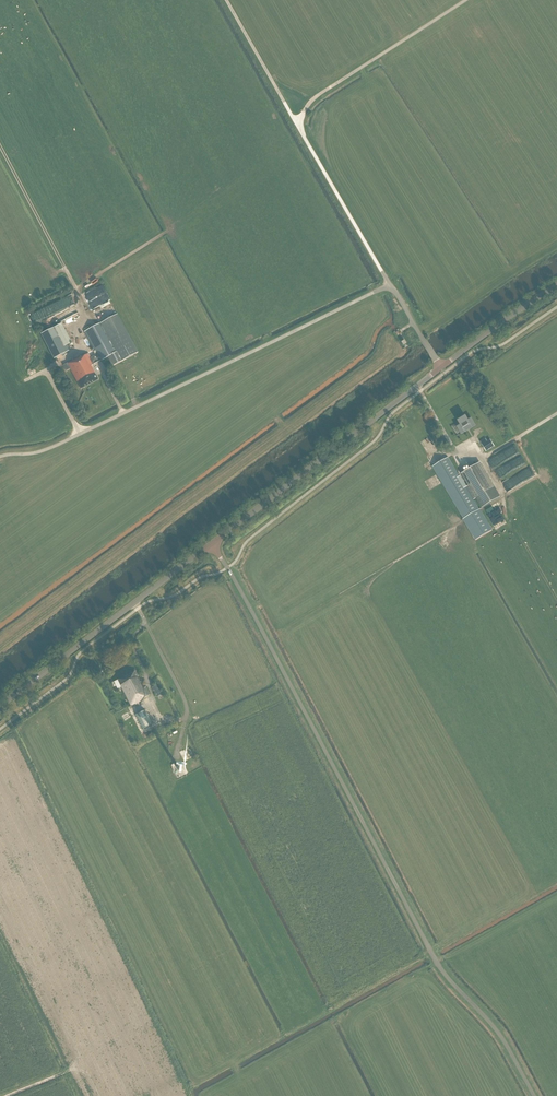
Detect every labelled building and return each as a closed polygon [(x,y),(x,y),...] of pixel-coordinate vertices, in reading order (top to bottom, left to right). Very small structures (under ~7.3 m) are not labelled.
[(101,291),(86,298),(88,302),(103,294),(101,291)] [(66,301),(38,312),(41,320),(54,315),(66,310),(65,307),(68,305),(66,301)] [(94,315),(109,305),(107,302),(92,312),(94,315)] [(80,356),(63,365),(66,371),(70,369),(81,389),(99,379),(96,374),(95,375),(93,370),(93,369),(91,366),(93,365),(93,364),(101,360),(101,361),(108,357),(113,366),(138,353),(117,314),(85,331),(97,354),(90,358),(87,354),(81,357),(80,356)] [(61,323),(41,334),(46,344),(59,337),(64,347),(72,343),(61,323)] [(59,337),(46,344),(54,359),(67,352),(64,347),(59,337)] [(468,420),(466,416),(457,421),(460,425),(457,427),(461,435),(476,426),(471,418),(468,420)] [(486,452),(495,447),(491,440),(482,445),(486,452)] [(515,443),(489,456),(495,469),(494,469),(500,480),(509,476),(510,477),(516,473),(521,470),(519,466),(526,463),(521,453),(520,453),(515,443)] [(466,487),(448,458),(433,467),(464,519),(479,510),(473,500),(476,499),(482,508),(501,497),(480,463),(461,474),(468,486),(466,487)] [(524,482),(536,476),(532,466),(519,473),(524,482)] [(495,530),(507,524),(499,508),(495,510),(493,506),(485,510),(488,515),(487,515),(495,530)] [(138,676),(135,671),(117,680),(130,706),(144,699),(143,698),(150,695),(146,687),(144,688),(142,685),(141,682),(140,682),(137,676),(138,676)] [(163,698),(156,685),(152,687),(157,697),(156,698),(158,701),(163,698)] [(153,725),(145,710),(135,715),(142,730),(153,725)] [(125,721),(132,717),(128,712),(122,716),(125,721)]
